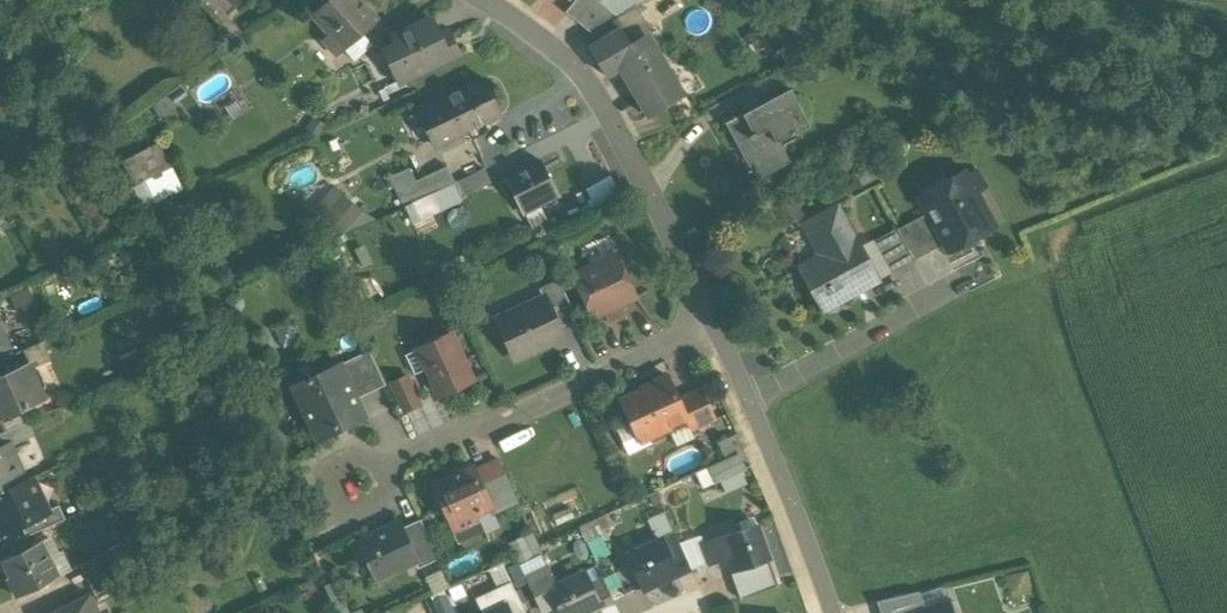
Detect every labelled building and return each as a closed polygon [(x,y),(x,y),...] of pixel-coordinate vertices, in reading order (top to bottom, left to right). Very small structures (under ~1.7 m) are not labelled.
[(242,0),(194,0),(217,26),(244,2),(242,0)] [(310,15),(327,35),(320,41),(334,57),(377,20),(359,0),(327,0),(310,15)] [(597,0),(576,0),(564,14),(595,36),(616,20),(620,17),(597,0)] [(659,45),(636,6),(620,17),(616,20),(621,29),(632,46),(647,37),(654,48),(659,45)] [(712,7),(695,17),(701,27),(718,17),(712,7)] [(431,19),(394,37),(398,45),(384,52),(398,82),(457,54),(447,33),(439,37),(431,19)] [(616,20),(595,36),(599,42),(621,29),(616,20)] [(599,42),(589,48),(606,77),(622,68),(639,58),(632,46),(621,29),(599,42)] [(647,37),(632,46),(639,58),(622,68),(649,114),(681,94),(660,59),(654,48),(647,37)] [(384,52),(362,62),(377,92),(398,82),(384,52)] [(785,83),(778,71),(754,84),(761,96),(785,83)] [(480,78),(441,97),(460,134),(466,131),(470,139),(485,131),(481,123),(498,115),(480,78)] [(789,90),(725,125),(737,146),(746,141),(764,175),(787,162),(776,143),(808,125),(789,90)] [(460,134),(441,97),(425,105),(443,142),(460,134)] [(121,153),(135,203),(179,190),(164,140),(121,153)] [(540,160),(505,177),(523,212),(558,195),(540,160)] [(447,167),(396,191),(404,206),(454,182),(447,167)] [(482,169),(459,181),(466,194),(489,183),(482,169)] [(966,178),(957,175),(949,180),(941,200),(926,208),(928,212),(946,243),(949,249),(964,241),(966,244),(971,246),(977,242),(978,238),(976,234),(992,225),(966,178)] [(876,281),(837,208),(813,221),(832,257),(803,273),(822,309),(876,281)] [(928,212),(897,230),(913,260),(946,243),(928,212)] [(896,229),(873,242),(890,273),(912,261),(897,230),(896,229)] [(634,299),(614,256),(574,274),(594,317),(634,299)] [(577,319),(559,279),(539,288),(543,298),(544,298),(559,328),(577,319)] [(19,313),(38,306),(31,285),(12,292),(19,313)] [(543,298),(497,320),(515,358),(562,336),(559,328),(544,298),(543,298)] [(198,321),(188,305),(180,310),(189,326),(198,321)] [(13,347),(0,317),(0,353),(13,347)] [(472,378),(451,332),(417,348),(439,394),(472,378)] [(368,350),(340,363),(356,397),(384,384),(368,350)] [(0,375),(0,419),(46,400),(46,399),(51,397),(48,388),(42,390),(31,362),(0,375)] [(340,363),(292,385),(316,437),(334,429),(335,426),(344,422),(347,423),(364,415),(356,397),(340,363)] [(168,369),(154,374),(161,392),(175,386),(168,369)] [(407,375),(391,383),(403,410),(420,402),(407,375)] [(667,376),(641,388),(642,392),(621,400),(631,422),(633,427),(642,423),(649,438),(669,429),(668,427),(685,419),(686,418),(679,402),(667,376)] [(713,421),(700,392),(679,402),(686,418),(685,419),(691,431),(713,421)] [(0,434),(0,449),(8,445),(10,448),(35,436),(28,421),(0,434)] [(633,427),(631,422),(616,429),(628,455),(652,444),(649,438),(642,423),(633,427)] [(698,468),(705,484),(721,478),(727,491),(753,481),(734,434),(719,440),(726,457),(698,468)] [(24,480),(10,448),(8,445),(0,449),(0,491),(24,480)] [(499,459),(475,471),(487,497),(511,486),(499,459)] [(472,466),(434,483),(439,495),(437,496),(435,503),(438,510),(445,513),(447,512),(452,524),(491,506),(487,497),(475,471),(472,466)] [(24,480),(0,491),(0,529),(1,532),(21,523),(48,511),(32,477),(24,480)] [(60,506),(21,523),(27,537),(66,520),(60,506)] [(402,527),(401,528),(415,560),(417,563),(436,554),(420,519),(402,527)] [(399,522),(359,541),(376,578),(415,560),(401,528),(402,527),(399,522)] [(757,526),(725,537),(730,552),(724,554),(726,560),(730,574),(769,561),(757,526)] [(725,537),(703,545),(710,565),(726,560),(724,554),(730,552),(725,537)] [(52,540),(42,545),(50,561),(56,558),(53,553),(57,551),(52,540)] [(662,540),(630,555),(643,584),(656,578),(659,585),(678,577),(669,554),(662,540)] [(41,543),(5,562),(13,578),(9,580),(18,600),(59,579),(50,561),(42,545),(41,543)] [(114,548),(80,566),(87,579),(121,562),(114,548)] [(692,571),(682,548),(669,554),(678,577),(692,571)] [(769,561),(730,574),(740,601),(778,587),(769,561)] [(121,562),(87,579),(95,595),(129,578),(121,562)] [(548,570),(525,580),(540,611),(557,602),(551,588),(556,586),(548,570)] [(551,588),(557,602),(562,612),(575,612),(578,611),(579,612),(592,612),(601,609),(590,586),(584,573),(556,586),(551,588)] [(603,580),(590,586),(601,609),(614,603),(603,580)] [(437,612),(456,612),(446,590),(430,597),(437,612)] [(876,602),(880,612),(913,612),(925,609),(919,591),(876,602)] [(57,612),(97,612),(89,597),(57,612)] [(913,612),(956,612),(952,600),(925,609),(913,612)]
